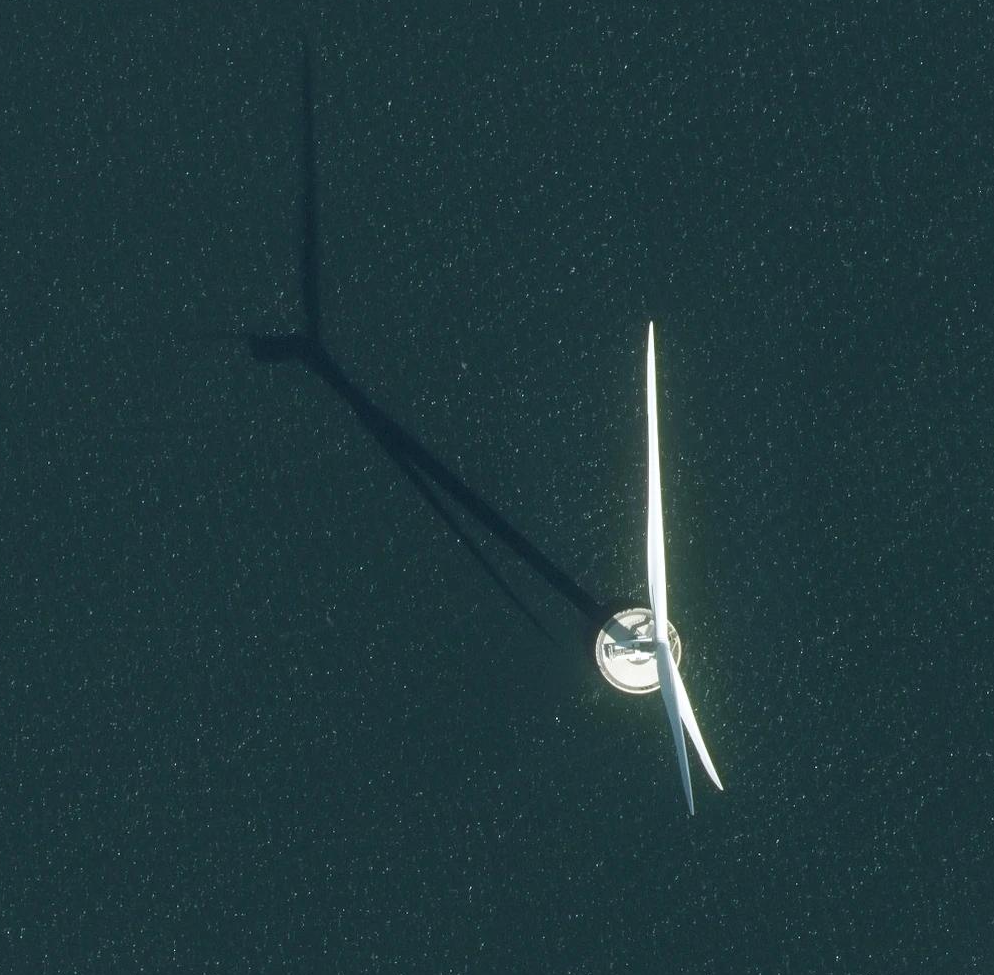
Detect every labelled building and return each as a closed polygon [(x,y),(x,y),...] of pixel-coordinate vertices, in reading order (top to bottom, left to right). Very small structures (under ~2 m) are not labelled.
[(646,652),(645,650),(645,649),(644,648),(644,646),(643,645),(641,644),(640,644),(639,643),(637,643),(636,643),(634,644),(633,644),(632,645),(630,646),(630,648),(629,649),(629,650),(628,652),(629,653),(629,655),(630,656),(630,657),(632,658),(633,659),(634,660),(636,660),(637,661),(639,660),(640,660),(641,659),(643,659),(644,657),(644,656),(645,655),(645,653),(646,652)]
